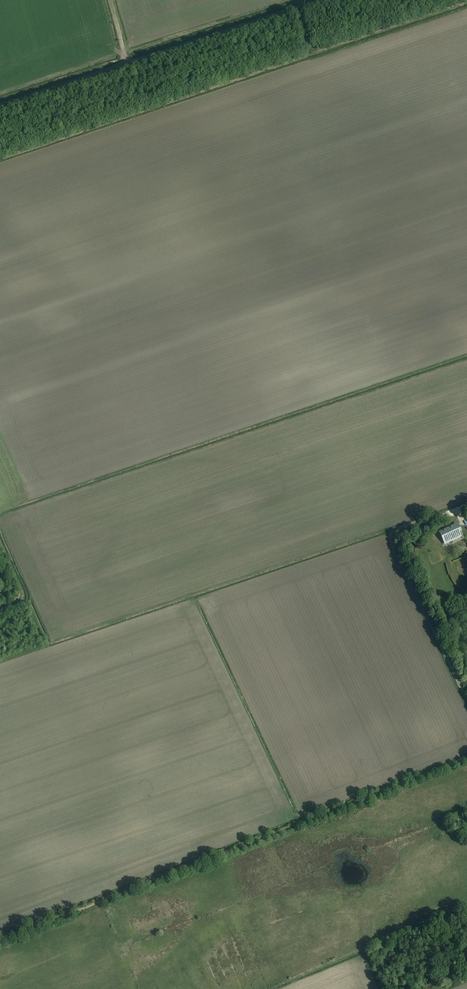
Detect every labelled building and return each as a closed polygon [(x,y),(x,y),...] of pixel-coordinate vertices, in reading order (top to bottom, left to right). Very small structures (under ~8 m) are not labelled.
[(448,530),(441,533),(446,544),(463,536),(458,525),(451,529),(451,528),(448,529),(448,530)]
